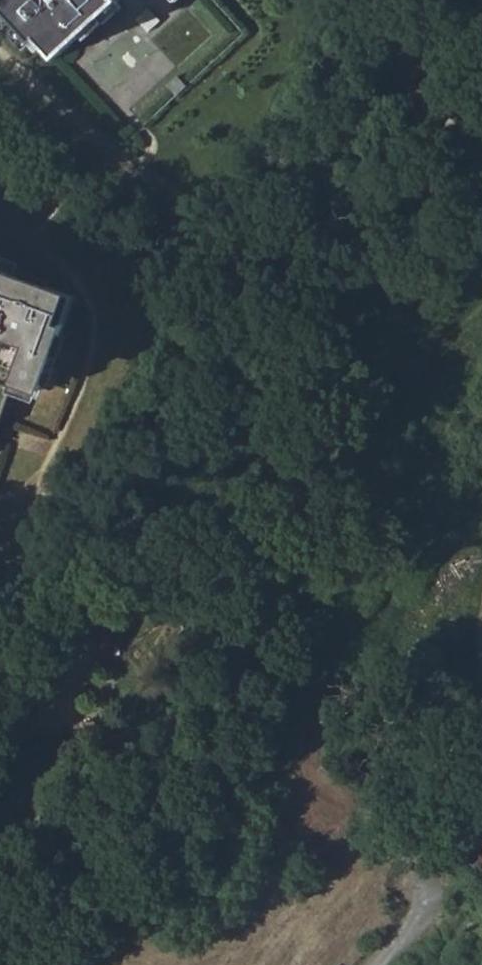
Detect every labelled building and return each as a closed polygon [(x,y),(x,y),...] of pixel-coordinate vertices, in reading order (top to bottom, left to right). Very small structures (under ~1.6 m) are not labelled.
[(14,24),(18,20),(55,60),(108,12),(101,5),(106,0),(0,0),(0,8),(14,24)] [(118,0),(106,0),(101,5),(108,12),(119,1),(118,0)] [(15,378),(42,388),(59,322),(69,294),(1,270),(3,264),(0,263),(0,421),(15,378)]
